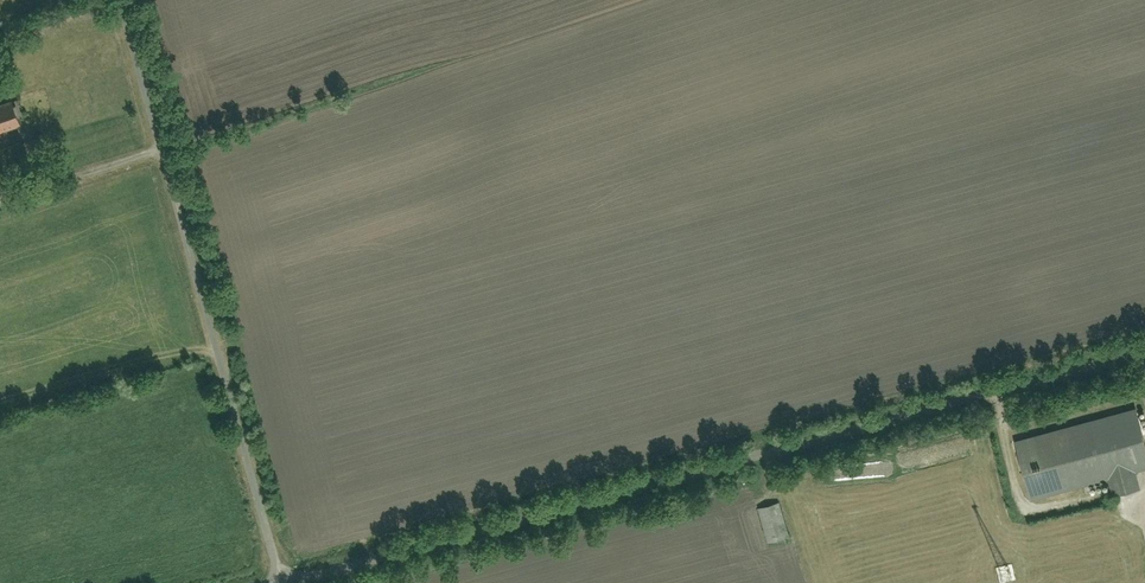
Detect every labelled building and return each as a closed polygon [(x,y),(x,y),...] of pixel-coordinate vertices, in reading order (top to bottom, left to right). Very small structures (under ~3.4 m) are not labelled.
[(20,130),(10,102),(0,106),(0,137),(20,130)] [(1112,495),(1142,487),(1139,473),(1144,472),(1144,439),(1137,408),(1019,439),(1035,501),(1109,481),(1112,495)] [(779,503),(755,509),(764,542),(788,535),(779,503)]
